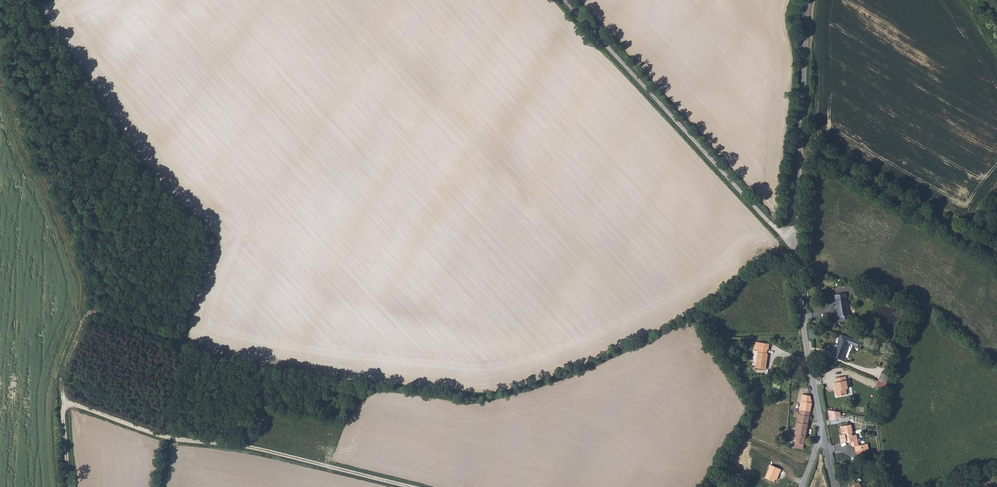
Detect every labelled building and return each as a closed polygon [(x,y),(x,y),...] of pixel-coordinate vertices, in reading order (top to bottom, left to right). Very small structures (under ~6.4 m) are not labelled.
[(871,292),(862,289),(859,298),(865,300),(866,296),(869,297),(871,292)] [(839,300),(841,315),(842,315),(847,315),(848,319),(855,318),(854,314),(851,314),(849,298),(849,293),(838,295),(839,300)] [(849,341),(839,337),(832,354),(842,358),(849,341)] [(767,355),(758,354),(756,369),(766,370),(767,355)] [(893,373),(884,370),(881,379),(890,383),(893,373)] [(847,376),(837,377),(839,383),(842,395),(848,394),(848,388),(849,388),(847,376)] [(800,410),(811,413),(813,403),(811,396),(803,394),(800,410)] [(811,413),(800,410),(800,413),(797,428),(807,431),(811,413)] [(841,418),(841,410),(829,410),(829,419),(841,418)] [(800,413),(794,412),(791,426),(793,426),(793,430),(795,431),(794,433),(798,434),(797,436),(806,437),(807,431),(797,428),(800,413)] [(858,430),(854,431),(852,420),(848,421),(853,437),(857,437),(860,436),(858,430)] [(848,421),(842,422),(844,430),(847,429),(849,438),(853,437),(848,421)] [(806,437),(797,436),(796,446),(799,447),(799,448),(801,448),(800,450),(803,453),(806,437)] [(872,438),(861,441),(858,441),(859,447),(873,443),(872,438)] [(782,470),(772,466),(766,480),(775,484),(779,474),(781,474),(782,470)]
